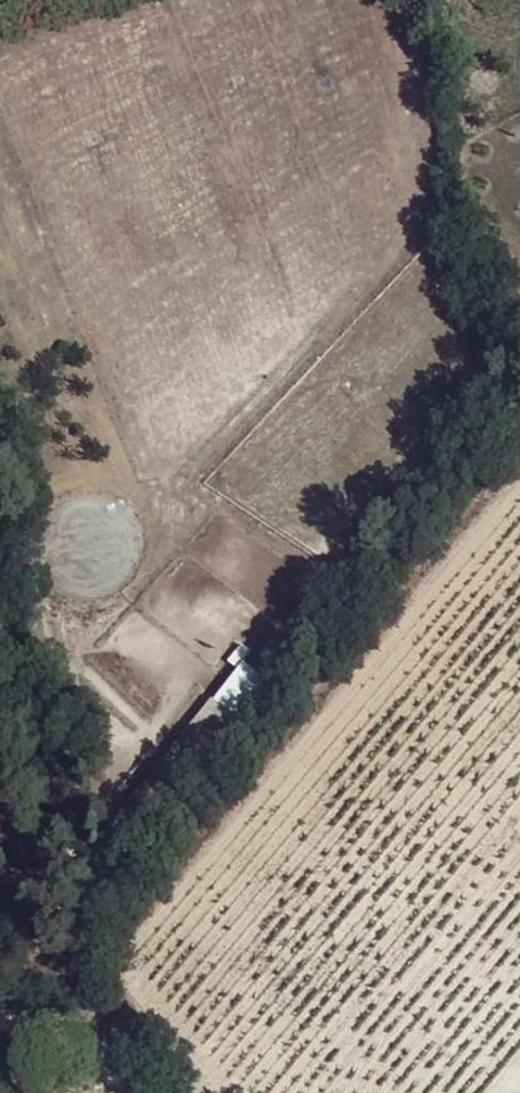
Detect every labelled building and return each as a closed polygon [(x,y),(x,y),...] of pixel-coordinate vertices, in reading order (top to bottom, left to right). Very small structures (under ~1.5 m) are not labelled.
[(243,642),(227,660),(238,669),(213,699),(242,723),(282,674),(243,642)]
